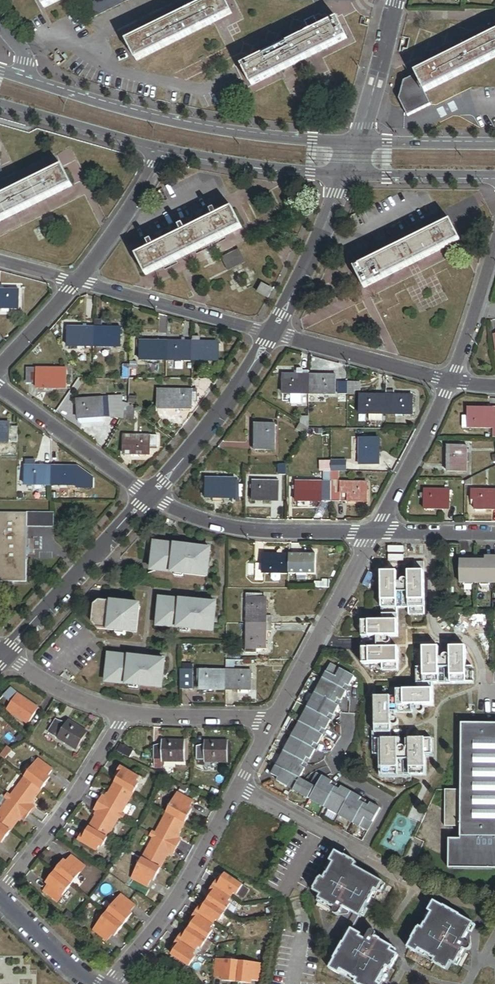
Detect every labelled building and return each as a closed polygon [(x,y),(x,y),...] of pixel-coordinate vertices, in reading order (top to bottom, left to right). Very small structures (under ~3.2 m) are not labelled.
[(85,6),(90,18),(129,0),(97,0),(85,6)] [(127,42),(136,61),(232,15),(225,0),(215,0),(204,5),(202,0),(194,0),(193,1),(197,9),(179,17),(175,9),(168,13),(171,21),(154,29),(149,21),(142,24),(146,33),(127,42)] [(264,58),(245,68),(255,87),(350,39),(341,20),(322,30),(317,21),(315,22),(314,23),(312,24),(310,25),(314,34),(297,42),(293,34),(291,35),(289,36),(287,37),(285,37),(289,46),(272,54),(268,46),(266,47),(262,49),(260,50),(264,58)] [(418,74),(421,81),(403,90),(416,114),(434,104),(429,93),(494,59),(494,26),(494,25),(487,29),(491,37),(468,49),(463,40),(456,44),(460,53),(437,64),(433,56),(426,60),(430,68),(418,74)] [(0,202),(0,225),(73,187),(64,169),(0,202)] [(232,211),(138,259),(147,277),(242,230),(232,211)] [(451,225),(355,272),(365,290),(460,243),(451,225)] [(239,249),(221,258),(228,272),(246,263),(239,249)] [(269,299),(273,291),(262,286),(258,294),(269,299)] [(0,292),(0,311),(19,311),(20,292),(0,292)] [(94,347),(94,329),(68,328),(68,347),(94,347)] [(102,329),(94,329),(94,347),(120,348),(120,329),(102,329)] [(166,363),(166,343),(140,343),(140,350),(140,363),(166,363)] [(192,363),(192,343),(166,343),(166,363),(192,363)] [(199,343),(192,343),(192,363),(218,363),(218,343),(199,343)] [(37,385),(38,370),(27,370),(27,385),(37,385)] [(66,370),(38,370),(37,385),(37,389),(66,390),(66,370)] [(301,395),(310,395),(310,376),(299,376),(284,375),(283,395),(291,395),(301,395)] [(310,376),(310,395),(334,396),(335,376),(323,376),(310,376)] [(348,395),(348,383),(338,383),(338,395),(348,395)] [(361,383),(348,383),(348,395),(354,395),(354,391),(361,391),(361,383)] [(158,391),(158,410),(192,410),(192,404),(197,404),(197,391),(158,391)] [(301,395),(291,395),(291,404),(301,405),(301,395)] [(386,415),(386,396),(377,396),(361,396),(361,415),(386,415)] [(395,396),(386,396),(386,415),(413,415),(413,396),(395,396)] [(122,405),(122,398),(109,399),(111,418),(121,419),(128,406),(128,405),(122,405)] [(102,399),(77,401),(78,420),(104,418),(102,399)] [(109,399),(102,399),(104,418),(111,418),(109,399)] [(135,411),(128,406),(121,419),(135,420),(135,411)] [(494,411),(494,430),(494,439),(494,409),(485,409),(485,411),(494,411)] [(482,411),(469,411),(469,418),(468,430),(494,430),(494,411),(485,411),(482,411)] [(10,444),(10,443),(10,428),(10,424),(0,424),(0,444),(10,444)] [(308,429),(300,425),(297,430),(305,435),(308,429)] [(276,426),(251,426),(251,443),(251,451),(276,451),(276,426)] [(150,449),(150,437),(125,437),(124,448),(131,448),(131,456),(150,457),(150,449)] [(158,438),(150,437),(150,449),(158,449),(158,438)] [(379,441),(360,441),(360,466),(379,466),(379,441)] [(468,448),(448,448),(448,473),(468,473),(468,448)] [(51,487),(52,467),(37,467),(37,460),(26,460),(26,486),(51,487)] [(96,480),(78,468),(52,467),(51,487),(78,487),(78,489),(96,489),(96,480)] [(331,501),(332,473),(322,473),(322,483),(322,502),(331,502),(331,501)] [(341,473),(332,473),(331,501),(349,501),(349,494),(341,494),(341,483),(341,473)] [(237,480),(208,480),(208,499),(237,499),(237,480)] [(282,483),(254,482),(254,502),(282,502),(282,483)] [(322,502),(322,483),(296,482),(296,491),(296,502),(322,502)] [(349,494),(349,501),(367,502),(367,483),(341,483),(341,494),(349,494)] [(450,492),(425,491),(425,510),(450,510),(450,492)] [(475,492),(475,501),(475,511),(494,511),(494,492),(475,492)] [(28,514),(0,513),(0,583),(28,583),(28,561),(27,561),(28,528),(28,514)] [(55,514),(28,514),(28,528),(55,529),(55,514)] [(154,549),(154,550),(153,564),(152,564),(151,571),(207,577),(211,550),(154,543),(154,549)] [(281,574),(290,574),(290,555),(283,555),(279,555),(264,555),(264,565),(264,574),(273,574),(281,574)] [(290,555),(290,574),(300,574),(306,574),(316,574),(316,555),(290,555)] [(486,559),(486,562),(469,562),(469,558),(460,558),(460,585),(464,585),(464,587),(474,587),(474,585),(481,585),(481,587),(490,587),(490,585),(494,585),(494,559),(486,559)] [(382,574),(382,623),(362,623),(363,665),(383,665),(383,672),(398,672),(398,650),(388,650),(388,637),(398,637),(398,609),(409,609),(409,616),(424,616),(424,573),(424,563),(414,563),(414,573),(409,573),(410,584),(396,584),(396,574),(382,574)] [(214,631),(216,604),(160,599),(160,605),(159,620),(158,620),(157,626),(214,631)] [(247,599),(247,623),(267,623),(267,617),(267,599),(262,599),(247,599)] [(140,606),(100,602),(97,629),(137,633),(140,606)] [(267,623),(247,623),(247,649),(259,649),(267,649),(267,631),(267,623)] [(466,649),(450,650),(450,660),(439,660),(438,649),(423,649),(424,669),(416,670),(417,692),(396,692),(397,699),(375,699),(376,756),(383,756),(383,777),(425,776),(425,756),(432,756),(431,740),(409,741),(410,751),(398,751),(398,741),(391,741),(391,727),(399,727),(398,720),(395,720),(395,714),(412,714),(412,712),(417,712),(417,715),(425,715),(425,706),(433,706),(433,684),(473,684),(473,669),(466,669),(466,649)] [(162,689),(165,661),(112,655),(109,683),(162,689)] [(299,779),(355,678),(331,665),(271,775),(279,779),(277,783),(368,832),(381,809),(316,774),(310,785),(299,779)] [(194,670),(181,670),(182,690),(194,690),(194,670)] [(199,690),(227,690),(227,671),(199,671),(199,690)] [(234,671),(227,671),(227,690),(252,690),(252,671),(234,671)] [(40,709),(18,692),(11,687),(5,695),(13,701),(9,707),(29,723),(40,709)] [(57,738),(66,725),(57,719),(48,732),(57,738)] [(66,725),(57,738),(77,751),(89,734),(69,721),(66,725)] [(461,724),(461,793),(458,793),(458,791),(445,791),(445,827),(458,827),(458,826),(460,826),(460,841),(449,840),(449,869),(494,870),(494,725),(461,724)] [(161,747),(161,759),(161,762),(184,762),(185,742),(161,741),(161,747)] [(204,747),(204,759),(204,762),(227,762),(227,742),(204,742),(204,747)] [(133,751),(121,745),(117,752),(130,758),(133,751)] [(7,747),(0,755),(0,756),(5,760),(13,751),(7,747)] [(0,810),(0,843),(2,844),(21,818),(25,820),(36,807),(32,804),(43,790),(51,778),(49,777),(54,771),(38,759),(0,810)] [(138,780),(123,771),(119,778),(114,785),(133,796),(139,787),(136,785),(138,780)] [(133,796),(114,785),(106,800),(102,798),(98,805),(120,818),(133,796)] [(178,794),(167,814),(186,824),(190,816),(188,815),(190,811),(194,803),(178,794)] [(107,841),(120,818),(98,805),(94,813),(98,815),(89,830),(107,841)] [(167,814),(155,837),(177,850),(181,842),(177,840),(186,824),(167,814)] [(84,838),(81,844),(96,853),(99,848),(102,850),(107,841),(89,830),(84,838)] [(155,837),(142,860),(161,870),(169,855),(173,857),(177,850),(155,837)] [(364,868),(337,852),(331,862),(335,864),(330,873),(326,871),(314,892),(322,896),(319,900),(329,905),(327,908),(333,911),(332,913),(332,915),(332,916),(332,917),(333,917),(333,918),(334,918),(334,919),(335,919),(336,919),(337,919),(337,918),(338,918),(338,917),(343,908),(360,918),(383,879),(373,873),(372,877),(362,871),(364,868)] [(70,859),(65,866),(62,870),(60,868),(54,875),(71,887),(85,869),(70,859)] [(161,870),(142,860),(131,880),(147,889),(152,881),(153,878),(156,879),(161,870)] [(71,887),(54,875),(49,882),(51,884),(48,888),(43,895),(57,906),(71,887)] [(239,896),(245,887),(227,875),(222,883),(218,889),(214,895),(204,910),(200,916),(196,922),(186,937),(182,943),(178,949),(173,957),(191,969),(197,960),(195,958),(201,948),(204,950),(215,932),(213,931),(219,921),(222,923),(233,906),(230,904),(236,894),(239,896)] [(122,897),(108,915),(126,928),(132,920),(128,917),(131,914),(136,907),(122,897)] [(423,921),(408,948),(417,954),(419,950),(428,956),(426,959),(447,971),(451,963),(455,966),(460,956),(463,958),(467,951),(469,953),(470,953),(471,953),(472,953),(473,952),(474,952),(474,951),(474,950),(474,949),(474,948),(473,947),(472,947),(464,942),(473,925),(434,902),(429,912),(432,913),(427,923),(423,921)] [(126,928),(108,915),(95,933),(109,944),(114,937),(117,934),(120,936),(126,928)] [(374,932),(368,941),(352,931),(329,970),(338,976),(340,972),(349,978),(348,981),(353,983),(378,983),(382,977),(385,978),(398,958),(390,953),(392,950),(383,944),(385,942),(378,938),(380,936),(380,935),(380,934),(380,933),(380,932),(379,931),(378,931),(377,930),(376,930),(375,931),(374,931),(374,932)] [(219,962),(217,980),(225,981),(230,981),(230,983),(250,983),(255,983),(263,983),(264,965),(219,962)]
